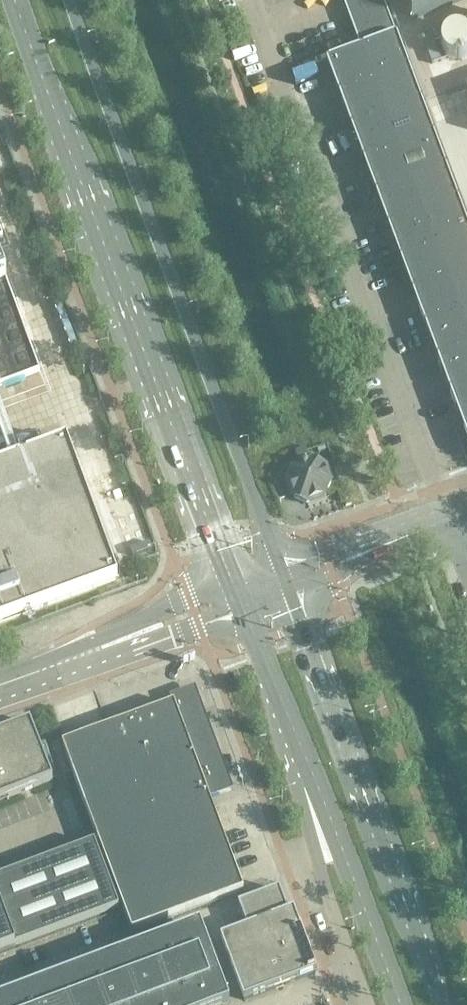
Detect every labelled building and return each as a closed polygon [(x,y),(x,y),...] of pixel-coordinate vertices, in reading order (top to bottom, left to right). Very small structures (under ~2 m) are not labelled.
[(360,48),(396,35),(382,0),(342,0),(360,48)] [(411,19),(462,0),(404,0),(411,19)] [(326,61),(466,439),(466,226),(396,35),(360,48),(326,61)] [(432,37),(423,40),(431,63),(440,60),(432,37)] [(39,376),(0,270),(0,390),(39,376)] [(1,435),(11,464),(0,468),(0,622),(116,579),(85,497),(66,444),(19,461),(18,461),(8,432),(3,418),(0,410),(0,434),(1,435)] [(312,455),(310,458),(324,464),(325,460),(312,455)] [(310,458),(299,463),(292,465),(286,478),(293,496),(306,502),(324,496),(330,482),(324,464),(310,458)] [(152,549),(129,487),(104,496),(128,559),(152,549)] [(195,687),(169,696),(172,704),(174,703),(209,799),(233,790),(195,687)] [(174,703),(172,704),(62,745),(131,931),(243,890),(209,799),(174,703)] [(9,800),(8,798),(52,780),(30,722),(0,734),(0,803),(9,800)] [(94,844),(0,879),(0,953),(119,909),(94,844)] [(238,906),(246,929),(286,915),(277,891),(238,906)] [(246,929),(220,939),(243,1000),(315,973),(314,972),(313,972),(310,965),(312,965),(311,963),(310,963),(308,957),(309,957),(308,955),(307,955),(304,948),(305,948),(305,947),(303,947),(301,940),(302,939),(301,938),(298,931),(299,931),(298,929),(295,924),(296,923),(296,922),(295,922),(292,914),(293,914),(292,913),(286,915),(246,929)] [(199,928),(0,1003),(0,1004),(228,1004),(199,928)] [(13,976),(9,961),(0,963),(0,980),(13,976)]
